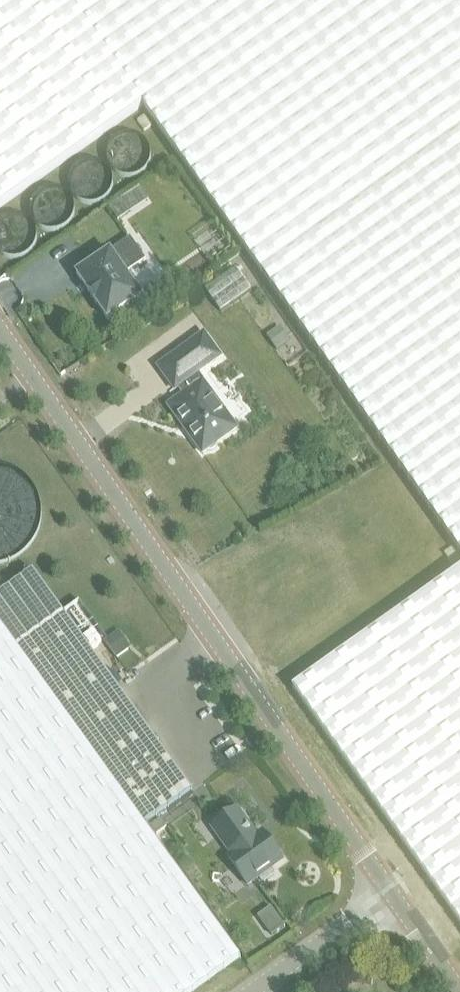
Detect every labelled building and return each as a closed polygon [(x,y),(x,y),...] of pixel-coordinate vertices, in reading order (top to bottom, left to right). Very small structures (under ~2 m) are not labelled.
[(144,106),(180,157),(193,175),(246,250),(392,456),(459,551),(459,0),(0,0),(0,209),(144,106)] [(123,199),(110,209),(117,219),(130,210),(123,199)] [(88,265),(75,274),(86,290),(108,320),(119,312),(127,324),(139,315),(131,304),(141,297),(124,274),(144,260),(130,239),(91,266),(90,264),(88,265)] [(237,270),(206,292),(221,313),(252,292),(237,270)] [(279,328),(265,338),(276,352),(289,343),(279,328)] [(203,335),(158,368),(174,391),(178,388),(184,396),(169,406),(190,435),(189,436),(202,454),(206,451),(211,451),(216,448),(218,443),(236,429),(202,382),(201,383),(195,376),(220,358),(203,335)] [(31,516),(30,507),(28,499),(24,491),(18,484),(13,479),(4,474),(0,472),(0,560),(1,560),(9,556),(16,551),(22,543),(28,534),(30,526),(31,517),(31,516)] [(294,688),(459,922),(459,570),(294,688)] [(0,596),(0,625),(145,826),(192,793),(33,572),(0,596)] [(240,957),(145,826),(0,625),(0,991),(192,991),(240,957)] [(119,631),(104,642),(116,659),(132,649),(119,631)] [(271,869),(282,861),(262,833),(255,838),(250,831),(251,830),(237,810),(212,828),(231,855),(227,858),(247,886),(258,878),(261,882),(264,883),(273,876),(274,872),(271,869)] [(161,819),(151,827),(157,836),(167,828),(161,819)] [(272,908),(258,917),(272,937),(286,927),(272,908)] [(353,966),(351,986),(372,988),(373,968),(353,966)]
